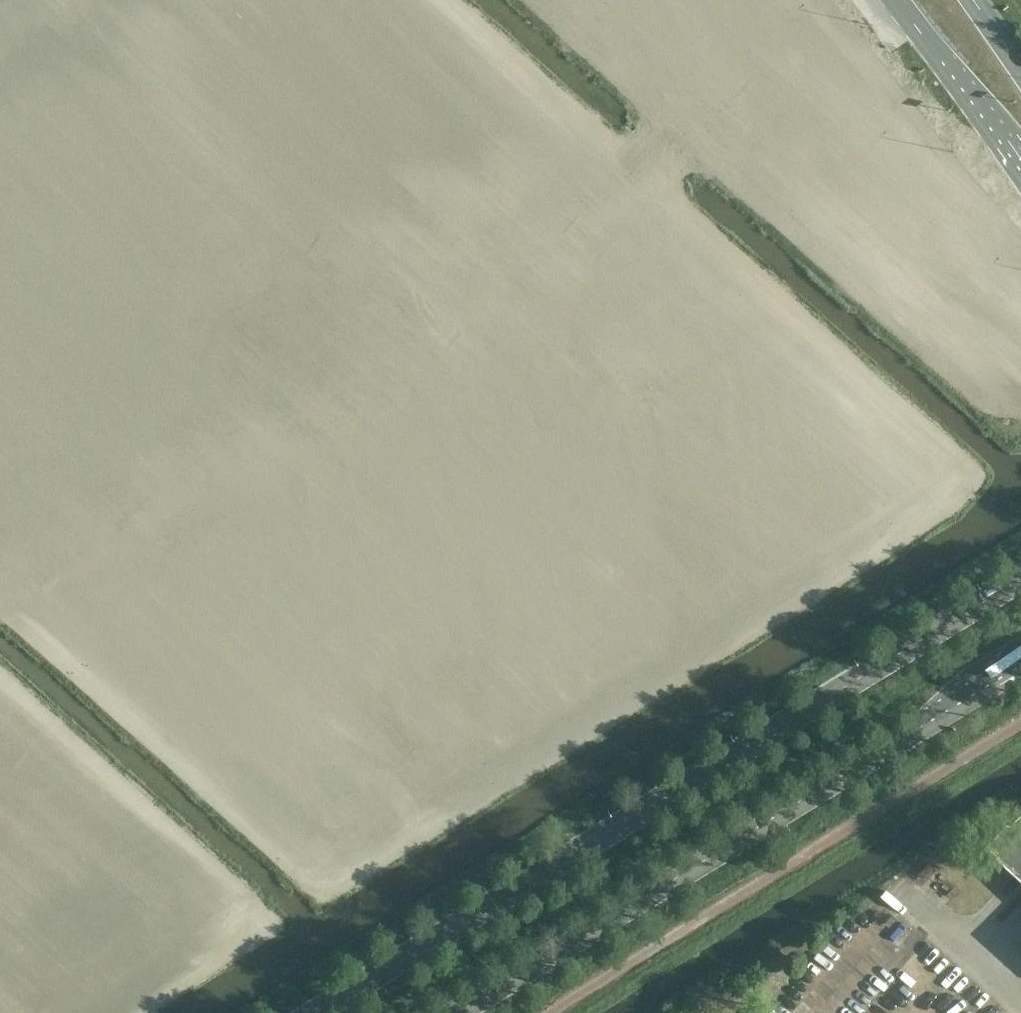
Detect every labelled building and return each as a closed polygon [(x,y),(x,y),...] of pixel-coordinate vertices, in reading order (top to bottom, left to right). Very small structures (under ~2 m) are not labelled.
[(1020,814),(1010,825),(1007,823),(984,848),(988,852),(989,850),(996,857),(995,858),(1020,881),(1020,814)]
